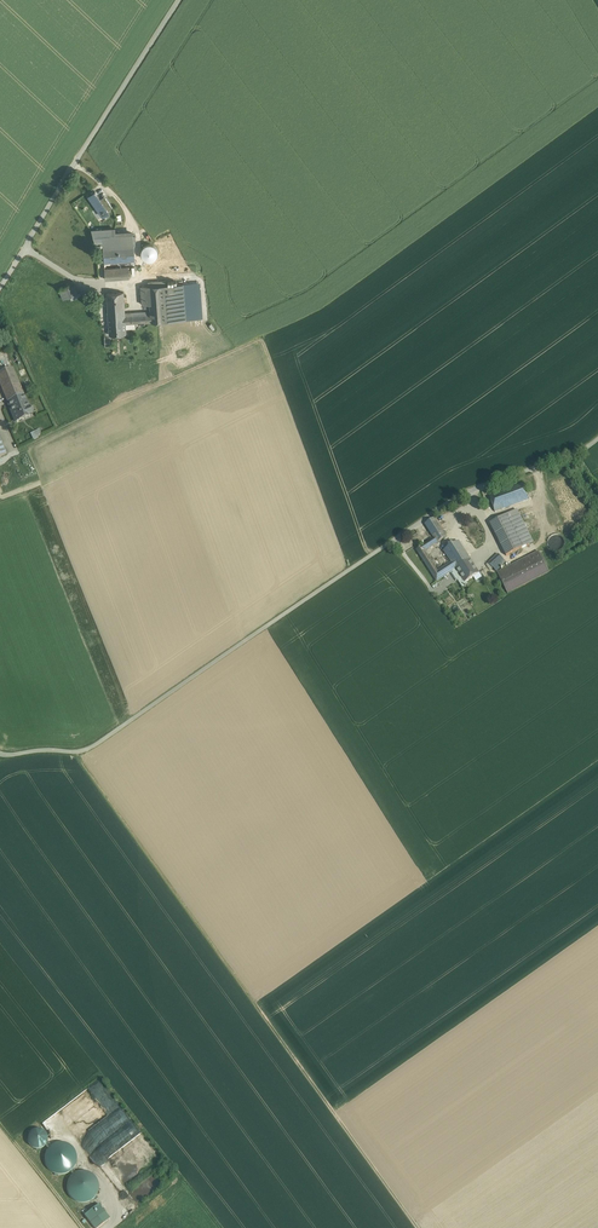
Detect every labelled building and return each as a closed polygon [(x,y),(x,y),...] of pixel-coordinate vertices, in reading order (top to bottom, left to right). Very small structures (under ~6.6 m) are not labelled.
[(110,211),(109,210),(102,200),(101,198),(95,191),(89,195),(103,216),(110,211)] [(106,197),(102,200),(109,210),(113,207),(106,197)] [(133,230),(102,232),(103,246),(134,244),(133,230)] [(134,244),(103,246),(104,263),(135,261),(134,244)] [(158,255),(158,252),(157,249),(156,246),(153,244),(150,244),(147,244),(144,246),(142,249),(142,252),(142,255),(144,258),(147,260),(150,260),(153,260),(156,258),(158,255)] [(129,267),(105,269),(105,279),(130,278),(129,267)] [(73,283),(59,289),(64,300),(78,294),(73,283)] [(164,285),(167,321),(186,320),(183,283),(167,284),(164,285)] [(149,286),(141,286),(143,305),(150,304),(150,311),(125,313),(126,324),(135,323),(167,321),(164,285),(149,286)] [(123,292),(106,293),(108,311),(125,310),(123,292)] [(125,310),(108,311),(109,335),(126,334),(126,329),(126,324),(125,313),(125,310)] [(0,374),(0,385),(4,394),(7,402),(24,396),(13,369),(0,374)] [(24,396),(7,402),(15,422),(32,416),(24,396)] [(37,435),(41,434),(40,429),(30,432),(33,440),(38,438),(37,435)] [(522,482),(488,495),(494,511),(528,498),(522,482)] [(533,542),(517,510),(506,515),(522,548),(533,542)] [(522,548),(506,515),(490,523),(506,556),(522,548)] [(451,563),(438,571),(425,551),(446,537),(434,518),(425,525),(434,539),(417,551),(437,583),(452,572),(456,570),(451,563)] [(564,545),(565,542),(564,538),(562,536),(559,534),(556,533),(553,534),(550,536),(548,539),(547,542),(548,545),(550,548),(553,550),(556,550),(559,550),(562,548),(564,545)] [(470,560),(458,542),(444,551),(451,563),(456,570),(470,560)] [(539,551),(497,573),(507,593),(549,572),(539,551)] [(495,557),(488,563),(492,568),(499,562),(495,557)] [(470,560),(456,570),(465,583),(479,573),(470,560)] [(499,562),(492,568),(496,572),(503,565),(499,562)] [(465,583),(456,570),(452,572),(463,587),(466,585),(465,583)] [(103,1105),(93,1113),(98,1121),(105,1115),(101,1110),(104,1108),(103,1105)] [(82,1116),(81,1114),(59,1114),(42,1123),(45,1128),(47,1128),(49,1131),(52,1131),(82,1116)] [(85,1121),(70,1123),(72,1133),(86,1131),(85,1121)] [(33,1148),(36,1149),(36,1150),(40,1150),(40,1149),(42,1148),(44,1146),(46,1144),(47,1141),(48,1138),(47,1135),(45,1132),(42,1130),(39,1129),(36,1129),(33,1130),(31,1132),(29,1134),(28,1137),(27,1140),(28,1143),(30,1146),(33,1148)] [(50,1171),(54,1174),(54,1175),(58,1176),(58,1175),(64,1174),(68,1173),(72,1170),(75,1166),(76,1161),(76,1156),(75,1152),(72,1148),(69,1145),(64,1143),(59,1142),(55,1143),(50,1146),(47,1149),(45,1154),(44,1158),(45,1163),(47,1167),(50,1171)] [(98,1192),(99,1187),(98,1182),(96,1178),(93,1175),(89,1172),(85,1171),(80,1171),(76,1173),(72,1175),(69,1179),(67,1183),(66,1187),(67,1192),(69,1196),(72,1199),(76,1202),(80,1203),(85,1203),(89,1202),(93,1199),(96,1196),(98,1192)] [(84,1215),(94,1227),(98,1227),(110,1219),(99,1204),(84,1215)]
